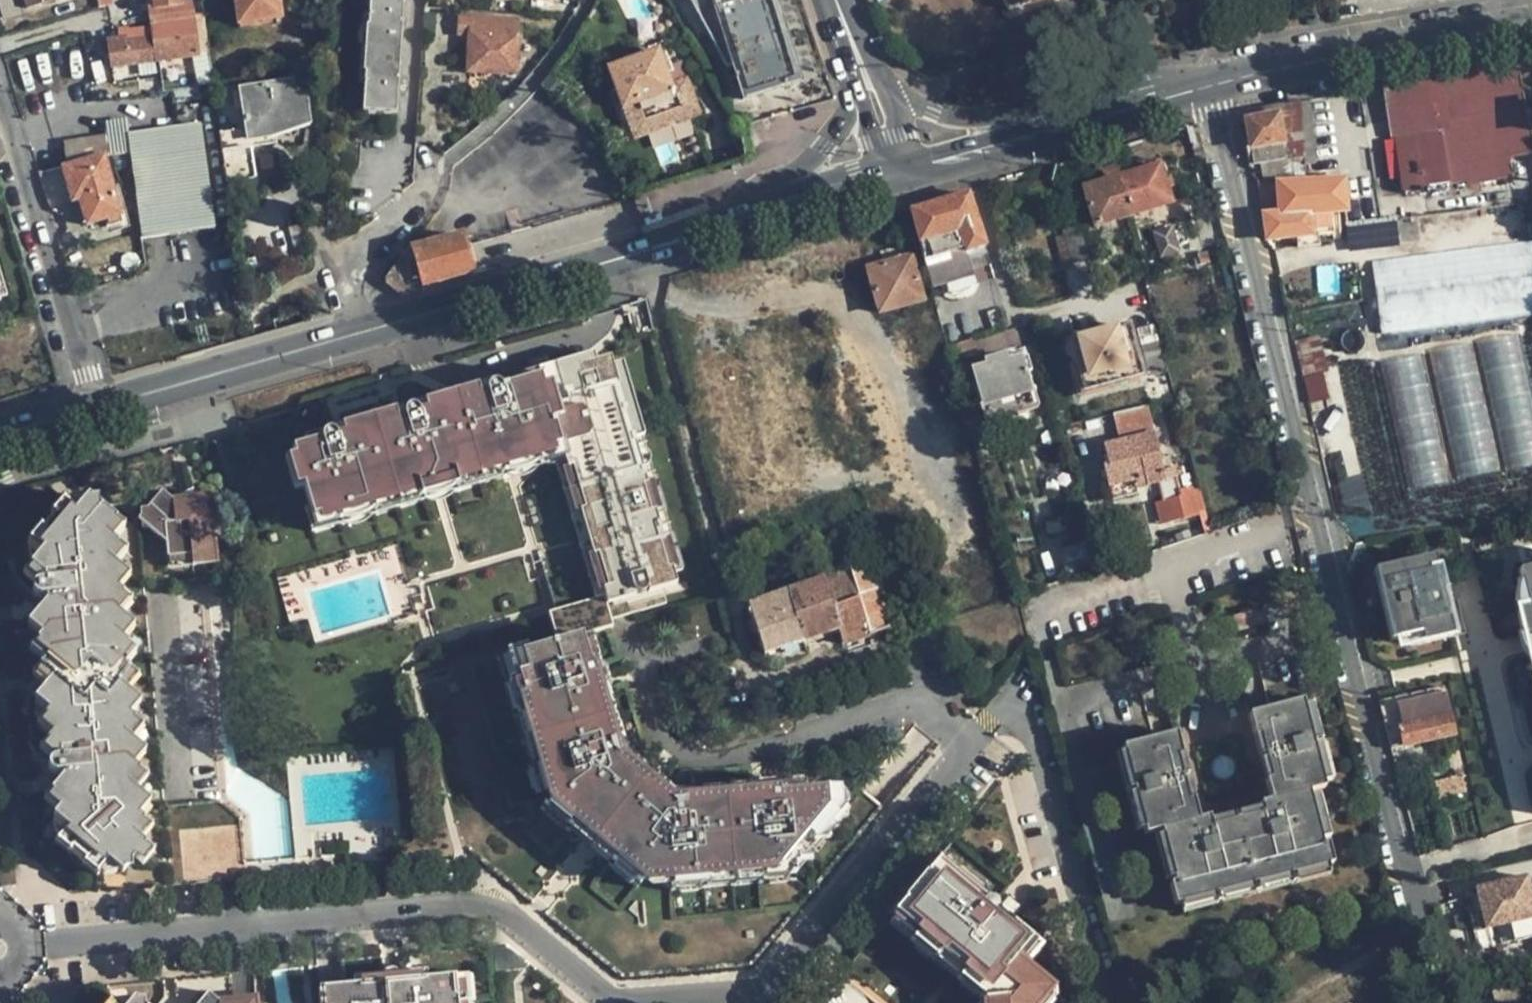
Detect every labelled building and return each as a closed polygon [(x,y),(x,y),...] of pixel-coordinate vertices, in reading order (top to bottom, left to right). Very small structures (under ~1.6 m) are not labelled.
[(193,20),(191,3),(181,4),(181,0),(154,0),(154,8),(150,9),(152,24),(193,20)] [(237,24),(281,17),(278,0),(234,0),(237,24)] [(364,71),(361,110),(395,113),(402,0),(369,0),(367,24),(370,24),(367,71),(364,71)] [(774,0),(713,0),(693,7),(725,65),(731,63),(743,98),(800,81),(774,0)] [(1008,11),(1033,0),(1003,0),(1008,11)] [(469,33),(468,70),(499,72),(514,73),(516,18),(459,16),(459,33),(469,33)] [(152,24),(152,29),(153,37),(125,40),(125,37),(109,39),(112,66),(172,57),(196,54),(197,54),(193,20),(152,24)] [(124,32),(125,37),(125,40),(153,37),(152,29),(124,32)] [(621,108),(623,108),(635,104),(643,126),(666,119),(667,125),(699,113),(685,77),(668,83),(656,50),(607,67),(621,108)] [(172,57),(174,74),(198,71),(196,54),(172,57)] [(1518,62),(1523,89),(1531,87),(1531,59),(1518,62)] [(1523,89),(1518,62),(1381,85),(1390,137),(1394,136),(1528,112),(1523,89)] [(499,91),(499,72),(468,70),(467,89),(499,91)] [(220,133),(227,183),(253,179),(249,149),(248,139),(270,135),(268,124),(302,118),(296,80),(239,89),(247,130),(220,133)] [(229,89),(219,91),(222,114),(233,112),(229,89)] [(1311,162),(1307,98),(1300,99),(1303,155),(1289,157),(1290,165),(1311,162)] [(1300,99),(1282,102),(1283,111),(1244,118),(1252,163),(1259,162),(1289,157),(1303,155),(1300,99)] [(634,137),(667,125),(666,119),(643,126),(635,104),(623,108),(634,137)] [(1528,112),(1394,136),(1401,187),(1493,175),(1494,180),(1510,176),(1508,156),(1531,152),(1531,132),(1528,112)] [(124,149),(137,238),(211,228),(197,124),(126,134),(128,148),(124,149)] [(128,148),(126,134),(64,142),(66,166),(61,167),(72,202),(79,200),(87,225),(104,219),(107,227),(128,221),(126,213),(120,214),(103,155),(124,149),(128,148)] [(271,146),(270,135),(248,139),(249,149),(271,146)] [(1259,162),(1261,180),(1292,175),(1290,165),(1289,157),(1259,162)] [(1159,163),(1119,175),(1128,213),(1168,201),(1159,163)] [(1094,224),(1128,213),(1119,175),(1116,165),(1101,169),(1103,179),(1083,185),(1094,224)] [(1275,210),(1263,210),(1266,237),(1292,236),(1293,245),(1312,244),(1312,235),(1329,233),(1328,210),(1344,209),(1342,176),(1274,180),(1275,210)] [(1261,184),(1263,210),(1275,210),(1274,180),(1261,180),(1261,184)] [(965,251),(984,245),(968,191),(908,209),(930,289),(947,284),(950,291),(975,284),(965,251)] [(1416,215),(1392,218),(1395,242),(1418,240),(1416,215)] [(1347,248),(1395,242),(1392,218),(1345,223),(1347,248)] [(296,222),(283,226),(290,248),(304,244),(296,222)] [(1062,230),(1062,233),(1070,261),(1087,256),(1078,225),(1062,230)] [(1180,251),(1173,225),(1151,230),(1160,256),(1180,251)] [(414,245),(411,242),(409,245),(383,278),(402,293),(420,288),(420,285),(473,270),(459,226),(445,230),(446,236),(414,245)] [(1062,264),(1070,261),(1062,233),(1054,235),(1062,264)] [(1372,259),(1380,331),(1531,312),(1531,239),(1372,259)] [(878,311),(921,299),(910,256),(866,267),(878,311)] [(939,322),(945,345),(969,338),(1008,326),(1001,304),(939,322)] [(1069,341),(1081,392),(1139,376),(1127,326),(1069,341)] [(1138,329),(1144,354),(1158,350),(1152,326),(1138,329)] [(1531,464),(1531,382),(1521,333),(1482,341),(1509,469),(1531,464)] [(1303,377),(1321,373),(1327,371),(1319,335),(1294,340),(1303,377)] [(973,355),(969,338),(945,345),(952,369),(961,366),(959,359),(973,355)] [(1434,350),(1461,478),(1499,469),(1472,343),(1434,350)] [(1158,350),(1144,354),(1143,354),(1149,373),(1167,368),(1162,350),(1158,350)] [(321,439),(291,447),(311,517),(548,449),(563,457),(605,603),(675,583),(609,355),(595,360),(593,352),(576,357),(578,365),(503,386),(501,384),(499,382),(496,381),(493,381),(491,383),(489,385),(488,391),(419,411),(417,408),(415,406),(412,405),(409,405),(407,407),(405,409),(404,412),(404,415),(335,435),(334,432),(332,430),(326,429),(323,431),(322,433),(321,436),(321,439)] [(1413,488),(1451,480),(1425,352),(1385,359),(1413,488)] [(982,359),(984,365),(971,369),(983,407),(980,408),(982,416),(986,419),(1029,407),(1034,403),(1031,390),(1028,391),(1019,356),(1006,360),(1004,354),(982,359)] [(1328,407),(1321,373),(1303,377),(1311,411),(1328,407)] [(1146,404),(1112,412),(1118,434),(1151,427),(1146,404)] [(1161,469),(1151,432),(1104,442),(1108,462),(1104,464),(1108,484),(1136,479),(1138,485),(1175,476),(1173,466),(1161,469)] [(105,501),(86,502),(114,524),(103,536),(115,547),(104,559),(119,571),(108,583),(122,594),(109,607),(125,620),(113,633),(126,644),(115,656),(129,669),(117,683),(131,695),(120,707),(134,719),(122,732),(137,745),(124,756),(140,768),(130,781),(142,791),(130,804),(144,816),(133,829),(147,843),(123,873),(108,860),(97,873),(99,888),(247,875),(245,862),(238,855),(236,819),(214,801),(165,804),(144,581),(168,579),(168,582),(216,577),(208,491),(172,494),(160,487),(137,513),(136,502),(106,504),(105,501)] [(1197,508),(1203,507),(1198,488),(1193,489),(1192,487),(1178,490),(1180,497),(1154,504),(1160,523),(1198,513),(1197,508)] [(68,849),(71,846),(76,839),(88,848),(82,856),(80,859),(97,873),(108,860),(123,873),(147,843),(133,829),(144,816),(130,804),(142,791),(130,781),(140,768),(124,756),(137,745),(122,732),(134,719),(120,707),(131,695),(117,683),(129,669),(115,656),(126,644),(113,633),(125,620),(109,607),(122,594),(108,583),(119,571),(104,559),(115,547),(103,536),(114,524),(86,502),(84,501),(75,513),(59,502),(50,513),(53,514),(58,519),(47,532),(41,528),(39,526),(27,540),(41,551),(30,565),(42,576),(41,580),(36,581),(32,585),(33,590),(35,594),(38,595),(46,596),(46,600),(51,600),(52,612),(19,614),(31,745),(50,755),(52,760),(54,763),(58,766),(62,766),(63,773),(66,772),(67,784),(34,785),(39,838),(54,837),(68,849)] [(53,514),(41,528),(47,532),(58,519),(53,514)] [(1069,573),(1091,566),(1083,541),(1061,548),(1069,573)] [(868,634),(889,626),(877,589),(881,587),(872,557),(847,566),(868,634)] [(1436,560),(1429,561),(1431,572),(1438,570),(1436,560)] [(1429,561),(1383,571),(1385,582),(1379,584),(1391,638),(1421,631),(1423,641),(1453,635),(1438,570),(1431,572),(1429,561)] [(868,634),(847,566),(821,576),(837,627),(841,643),(868,634)] [(1519,569),(1528,607),(1518,609),(1531,668),(1531,566),(1519,569)] [(1383,571),(1376,573),(1379,584),(1385,582),(1383,571)] [(837,627),(821,576),(786,588),(802,639),(837,627)] [(802,639),(786,588),(747,603),(763,653),(802,639)] [(1261,609),(1232,616),(1236,632),(1265,624),(1261,609)] [(517,687),(549,809),(648,892),(777,883),(827,822),(825,802),(803,804),(802,798),(679,807),(627,764),(599,654),(593,655),(589,644),(529,660),(533,679),(522,682),(524,686),(517,687)] [(1390,747),(1454,733),(1444,685),(1378,700),(1390,747)] [(1324,787),(1300,700),(1249,714),(1254,736),(1259,735),(1269,778),(1265,779),(1269,800),(1260,803),(1261,811),(1211,824),(1208,816),(1198,819),(1192,798),(1187,800),(1176,755),(1180,754),(1175,733),(1122,746),(1144,833),(1160,830),(1174,882),(1169,883),(1174,904),(1330,864),(1326,843),(1321,844),(1308,791),(1324,787)] [(219,801),(214,801),(236,819),(238,855),(245,862),(241,817),(220,804),(219,801)] [(71,846),(82,856),(88,848),(76,839),(71,846)] [(1055,987),(1025,962),(1017,955),(1031,938),(986,898),(984,902),(961,883),(964,879),(939,857),(893,911),(919,933),(915,936),(937,955),(940,952),(959,971),(964,974),(965,972),(985,988),(987,1002),(1041,1002),(1055,987)] [(950,858),(939,857),(964,879),(968,873),(950,858)] [(278,859),(245,862),(247,875),(247,880),(297,873),(297,858),(278,859)] [(968,873),(964,879),(961,883),(984,902),(986,898),(988,890),(968,873)] [(1475,887),(1480,908),(1475,909),(1469,911),(1474,931),(1485,929),(1509,923),(1512,941),(1531,937),(1531,902),(1526,876),(1475,887)] [(1472,899),(1475,909),(1480,908),(1475,887),(1464,890),(1466,900),(1472,899)] [(886,920),(911,941),(915,936),(919,933),(893,911),(886,920)] [(931,963),(934,958),(937,955),(915,936),(911,941),(909,944),(931,963)] [(1040,945),(1031,938),(1017,955),(1025,962),(1040,945)] [(954,976),(959,971),(940,952),(937,955),(934,958),(954,976)] [(958,980),(976,995),(985,988),(965,972),(964,974),(958,980)] [(472,999),(470,973),(460,973),(462,999),(472,999)] [(1496,1002),(1521,996),(1517,974),(1490,980),(1496,1002)] [(318,993),(319,1002),(458,1002),(456,983),(318,993)] [(1055,987),(1041,1002),(1053,1002),(1061,993),(1055,987)] [(255,998),(258,994),(220,997),(209,988),(197,1002),(256,1002),(255,998)] [(985,988),(976,995),(977,1002),(987,1002),(985,988)] [(134,995),(127,1002),(143,1002),(134,995)]
